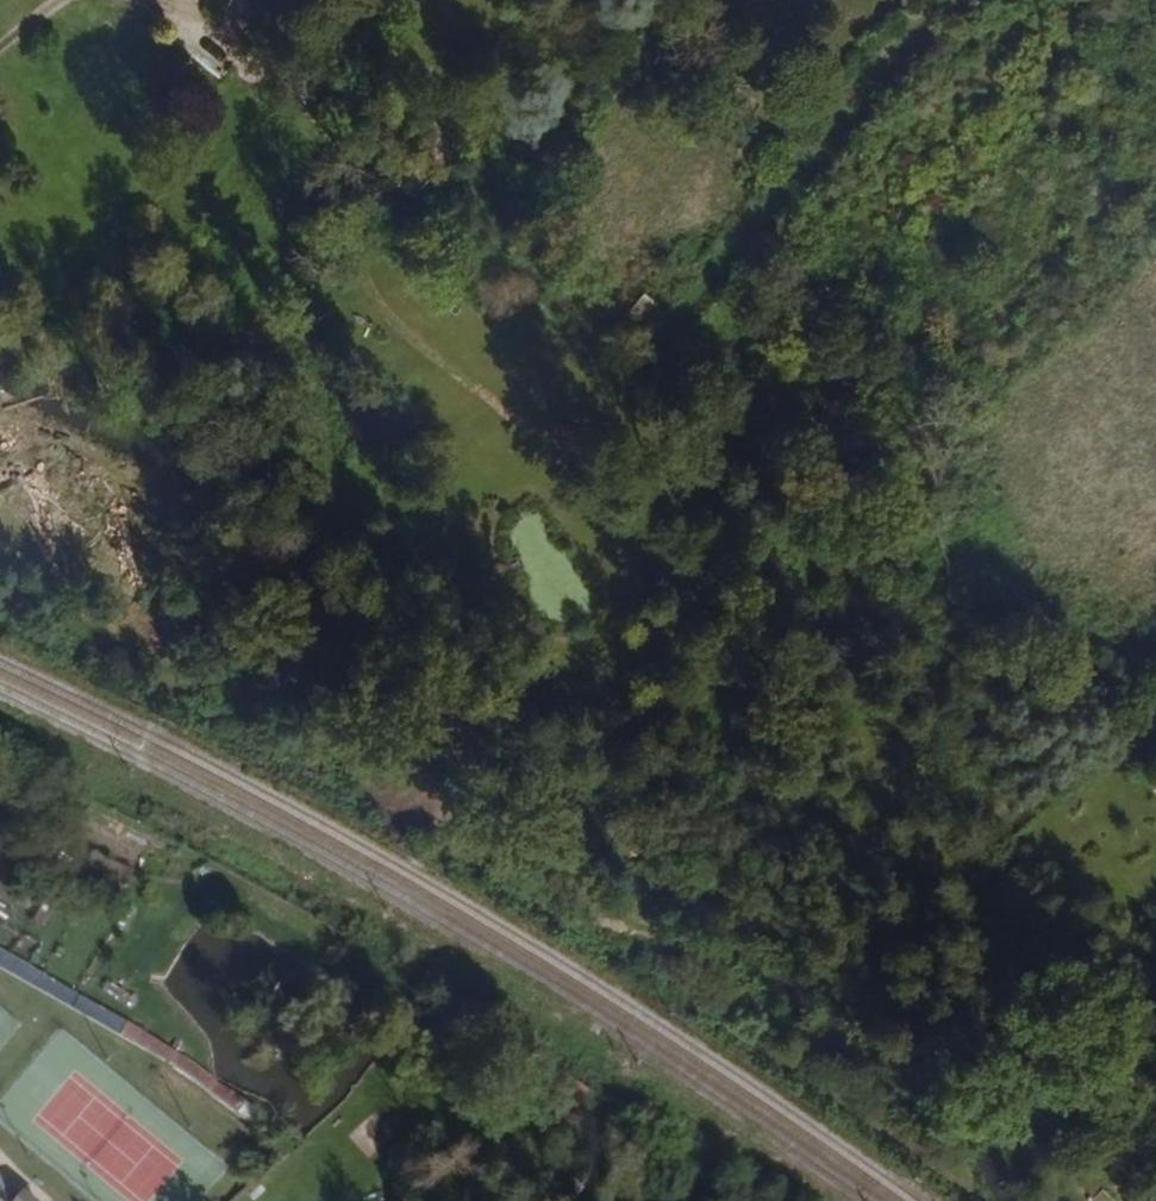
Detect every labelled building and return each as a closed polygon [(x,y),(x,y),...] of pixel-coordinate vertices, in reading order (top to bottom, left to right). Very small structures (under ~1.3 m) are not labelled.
[(24,1188),(12,1200),(40,1200),(24,1188)]
